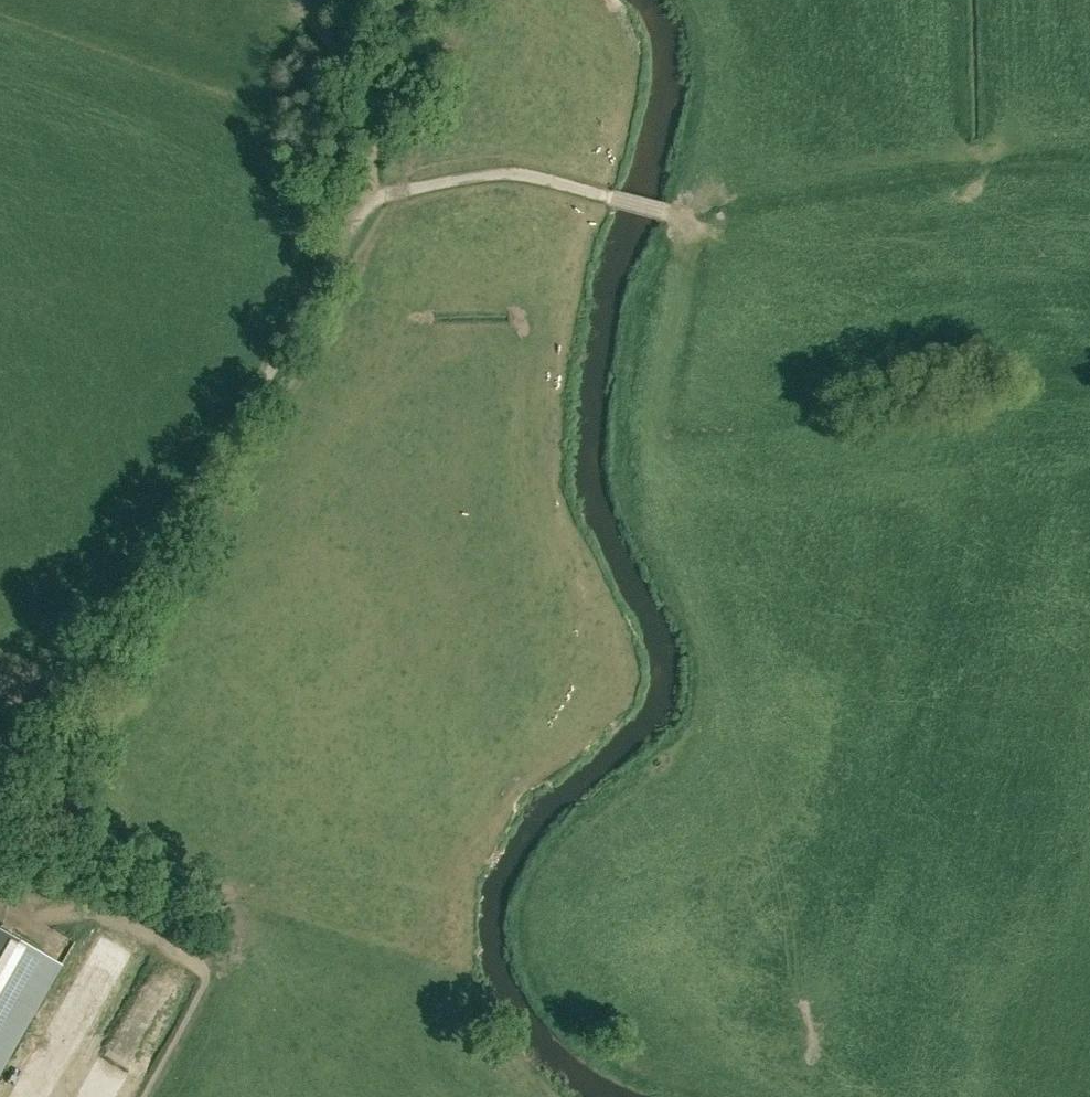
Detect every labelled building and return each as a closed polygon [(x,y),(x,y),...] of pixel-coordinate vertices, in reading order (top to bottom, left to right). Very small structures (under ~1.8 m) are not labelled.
[(61,965),(0,930),(0,1071),(61,965)]
